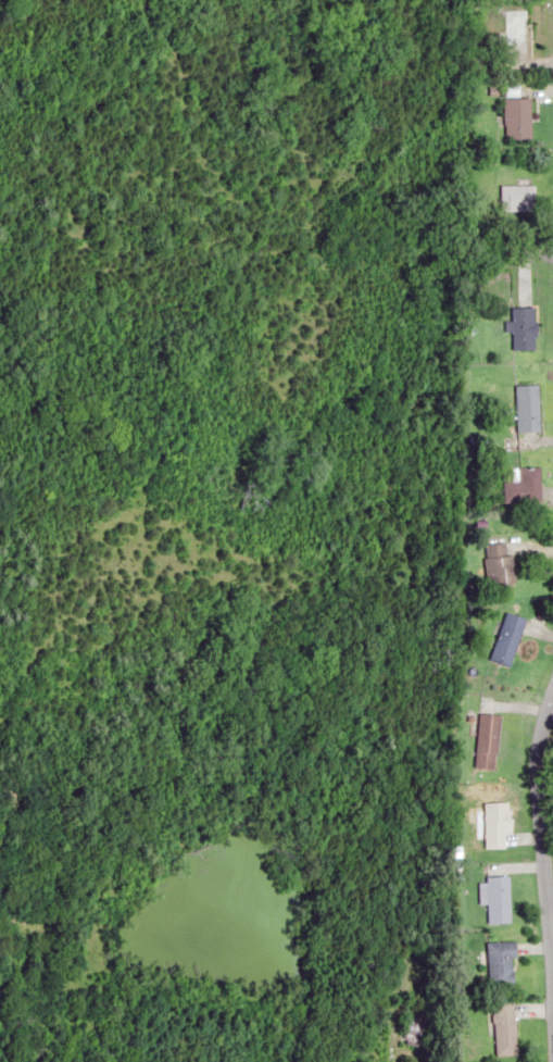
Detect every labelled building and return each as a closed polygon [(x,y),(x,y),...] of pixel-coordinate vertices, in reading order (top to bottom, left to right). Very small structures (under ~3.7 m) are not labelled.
[(528,9),(505,9),(505,55),(528,55),(528,9)] [(503,139),(529,139),(529,98),(503,98),(503,139)] [(532,210),(532,185),(499,185),(499,210),(532,210)] [(510,349),(534,349),(534,307),(510,307),(510,349)] [(537,432),(537,385),(514,385),(514,432),(537,432)] [(503,502),(540,502),(540,468),(512,468),(512,481),(503,481),(503,502)] [(481,546),(486,587),(513,584),(508,542),(481,546)] [(527,619),(503,610),(484,655),(508,665),(527,619)] [(499,713),(477,713),(477,756),(499,756),(499,713)] [(513,833),(513,803),(485,803),(485,847),(506,847),(506,833),(513,833)] [(510,876),(487,876),(487,922),(511,922),(510,876)] [(487,985),(515,984),(514,941),(486,941),(487,985)] [(494,1055),(515,1055),(513,1000),(492,1001),(494,1055)] [(402,1045),(421,1045),(421,1017),(402,1017),(402,1045)]
